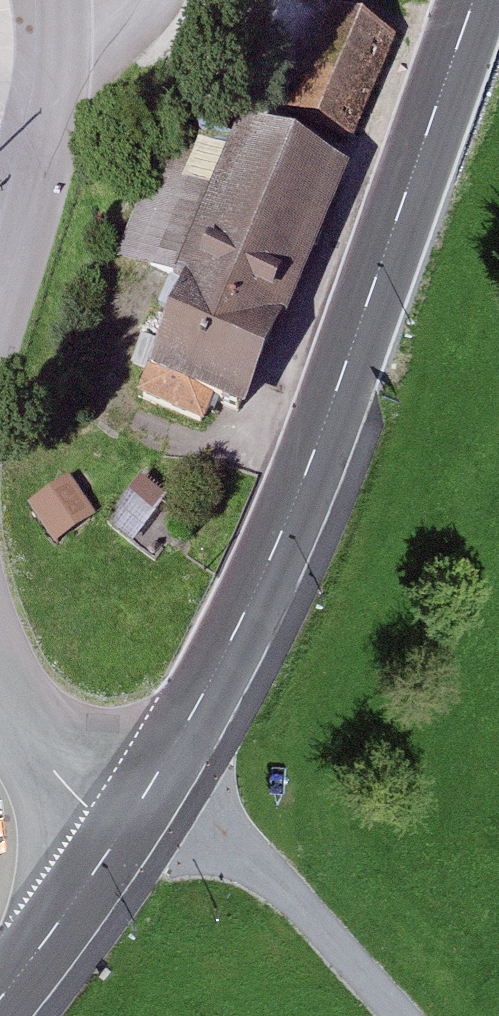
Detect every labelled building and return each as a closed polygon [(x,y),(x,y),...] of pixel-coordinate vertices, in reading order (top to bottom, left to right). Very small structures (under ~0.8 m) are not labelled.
[(293,106),(359,135),(404,33),(339,4),(293,106)] [(262,417),(352,158),(251,123),(155,400),(211,420),(217,402),(262,417)] [(62,543),(100,513),(71,477),(33,507),(62,543)] [(112,520),(139,542),(173,502),(147,479),(112,520)]
